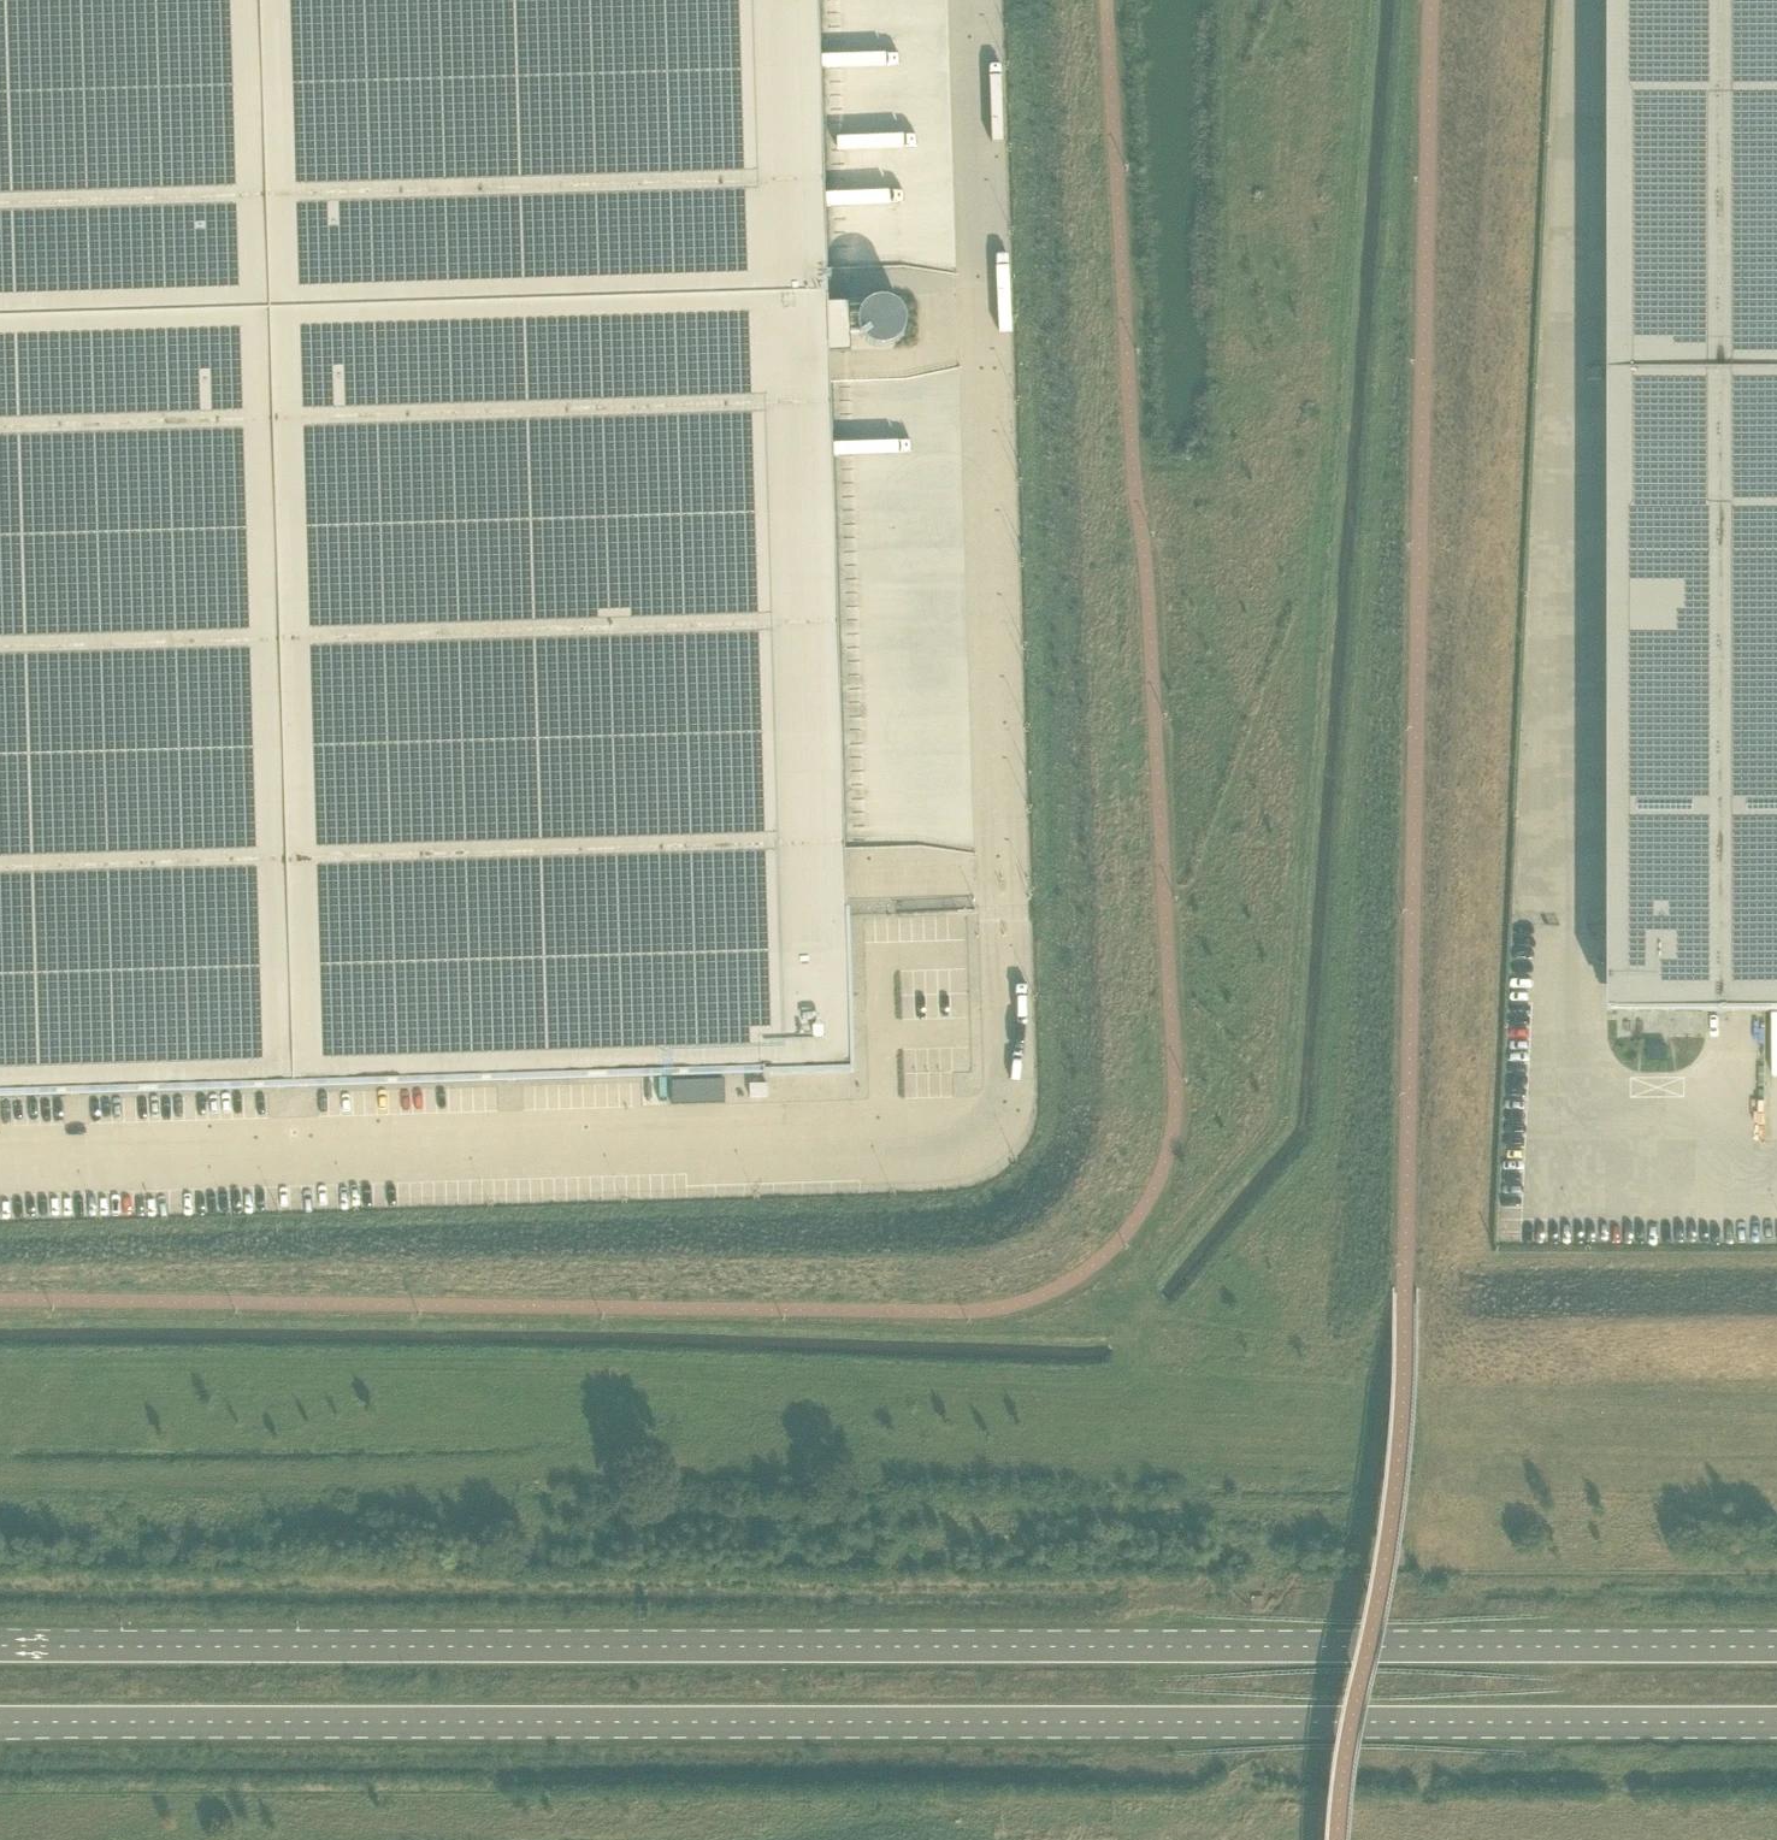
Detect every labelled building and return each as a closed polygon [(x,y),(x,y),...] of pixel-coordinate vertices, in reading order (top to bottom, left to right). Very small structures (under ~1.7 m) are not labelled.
[(851,1070),(827,296),(818,0),(0,0),(0,1097),(851,1070)] [(1707,1007),(1707,1011),(1776,1011),(1776,0),(1613,0),(1613,985),(1617,985),(1617,1007),(1707,1007)]
